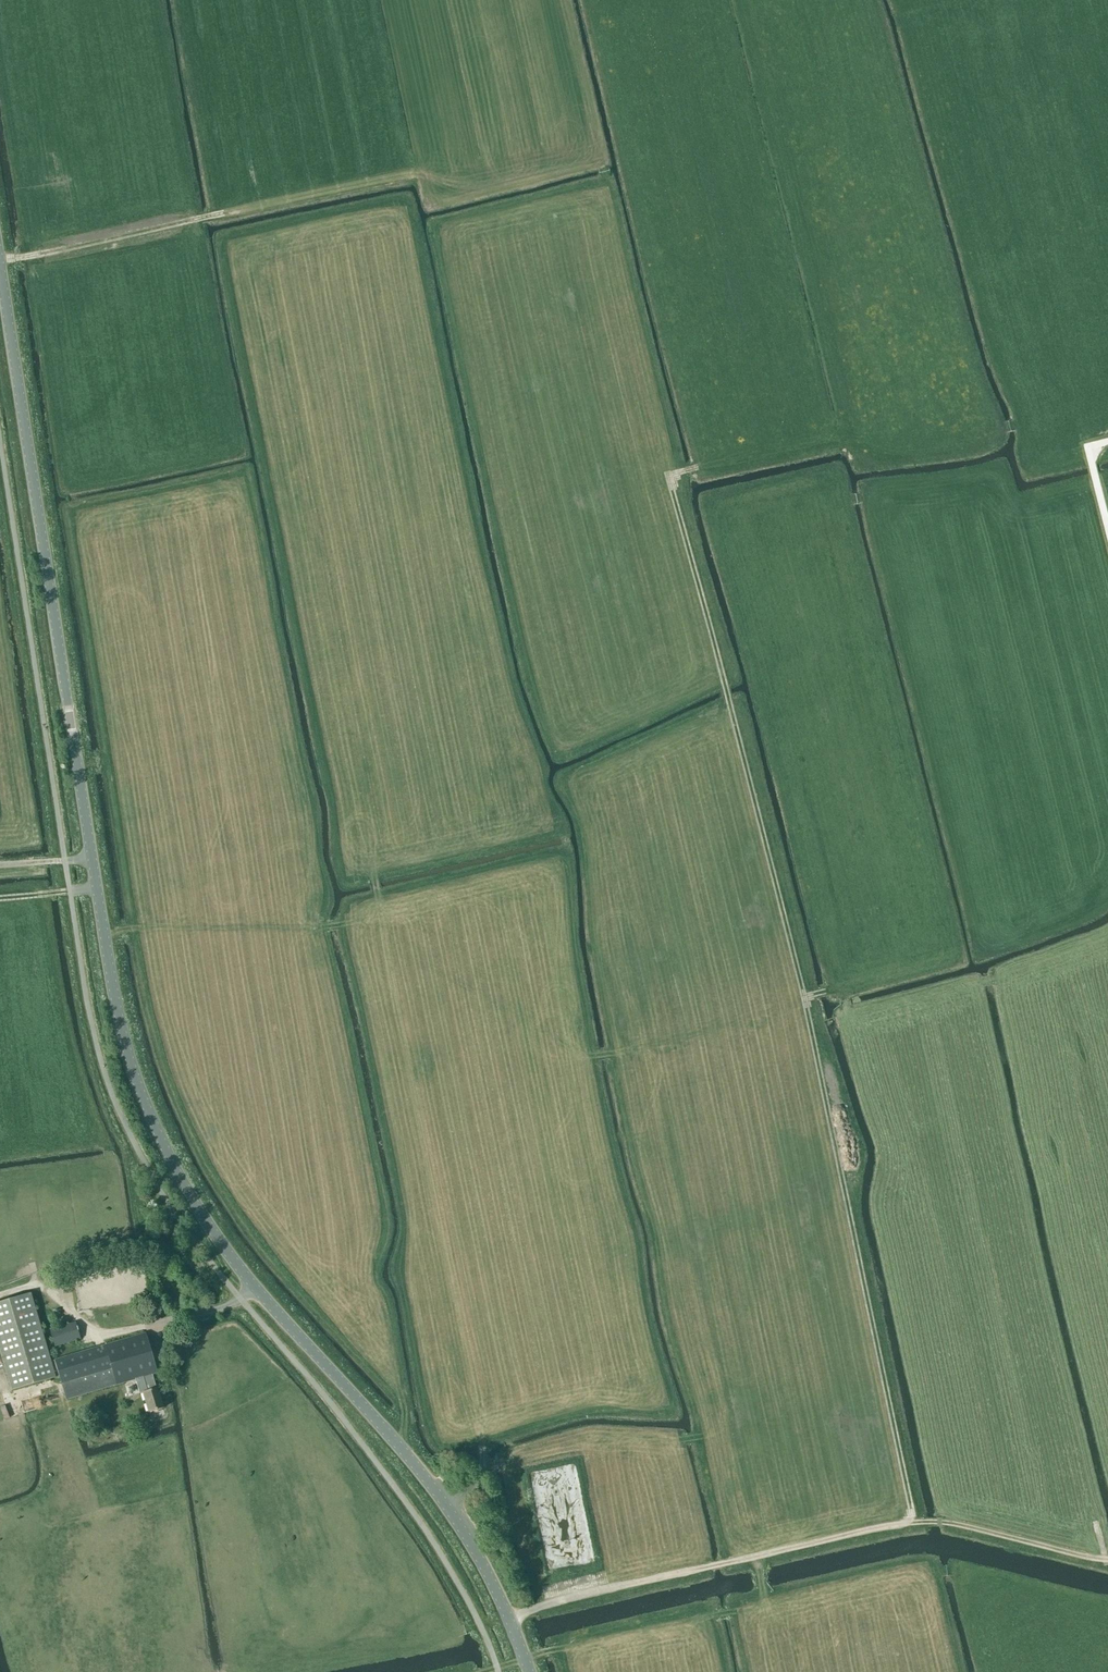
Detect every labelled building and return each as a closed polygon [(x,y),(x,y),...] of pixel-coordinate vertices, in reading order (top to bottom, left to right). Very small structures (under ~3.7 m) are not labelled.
[(149,1412),(164,1408),(157,1387),(156,1388),(152,1374),(157,1373),(145,1333),(51,1361),(31,1293),(0,1302),(0,1353),(11,1390),(59,1376),(66,1400),(135,1379),(140,1393),(143,1392),(149,1412)] [(76,1322),(50,1329),(55,1346),(50,1348),(54,1359),(80,1352),(76,1340),(81,1339),(76,1322)] [(6,1405),(1,1407),(5,1419),(10,1417),(6,1405)]
